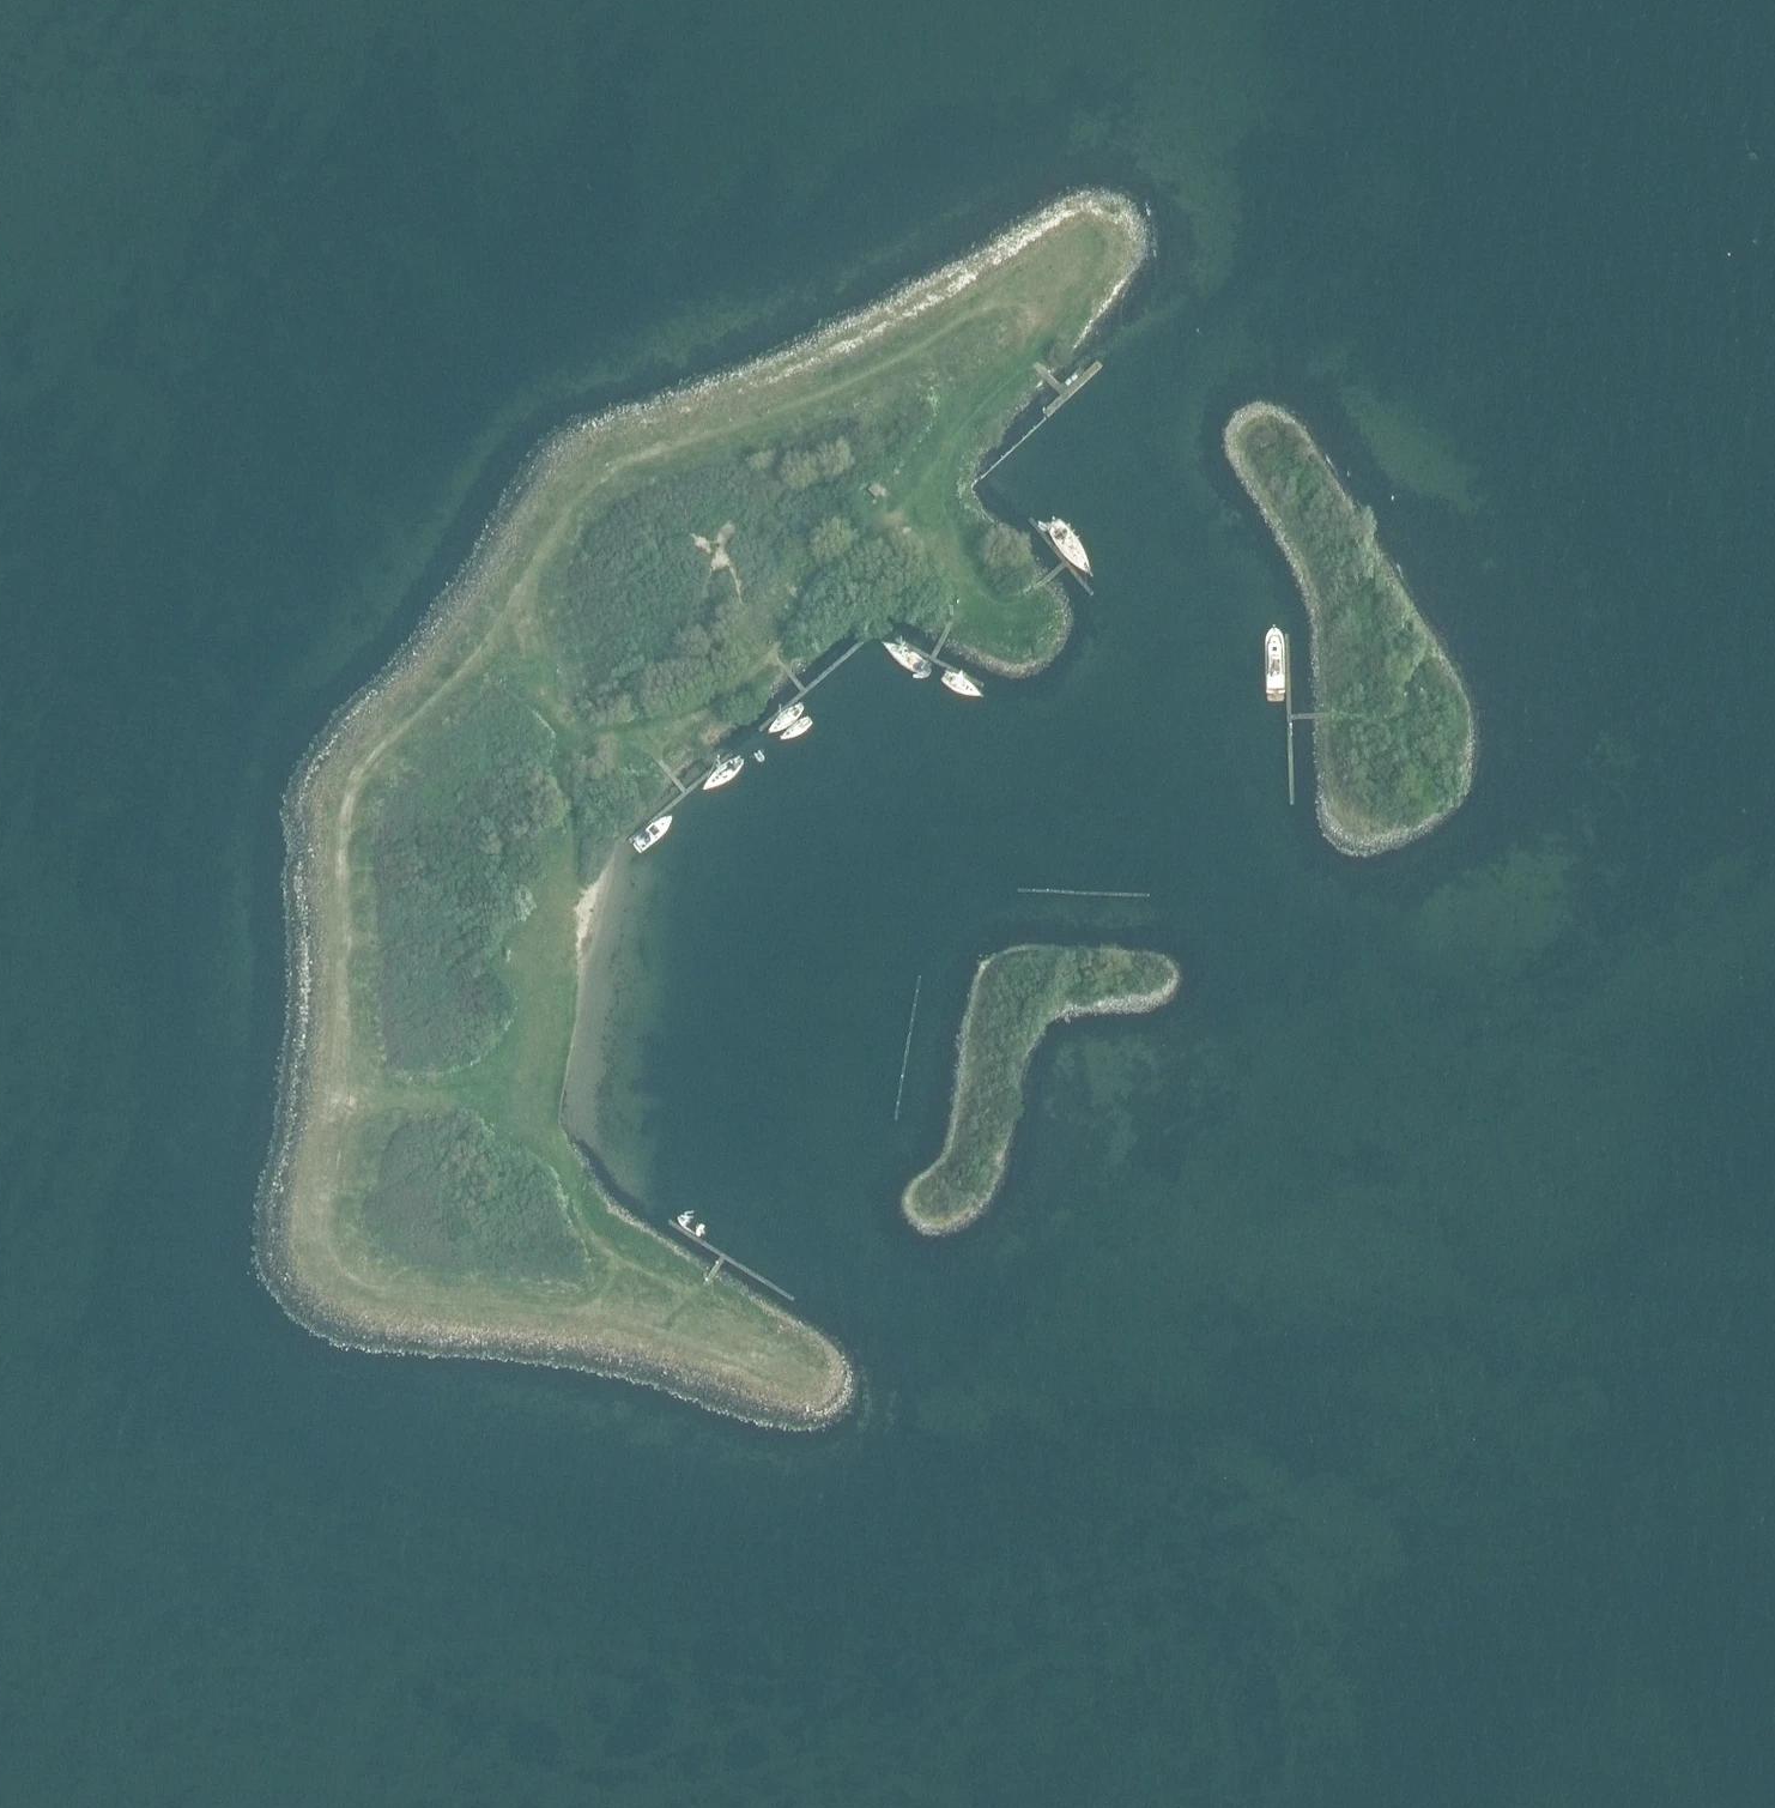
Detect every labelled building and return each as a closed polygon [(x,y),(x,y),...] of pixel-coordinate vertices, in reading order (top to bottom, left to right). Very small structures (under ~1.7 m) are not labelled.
[(880,494),(873,487),(867,492),(874,499),(880,494)]
